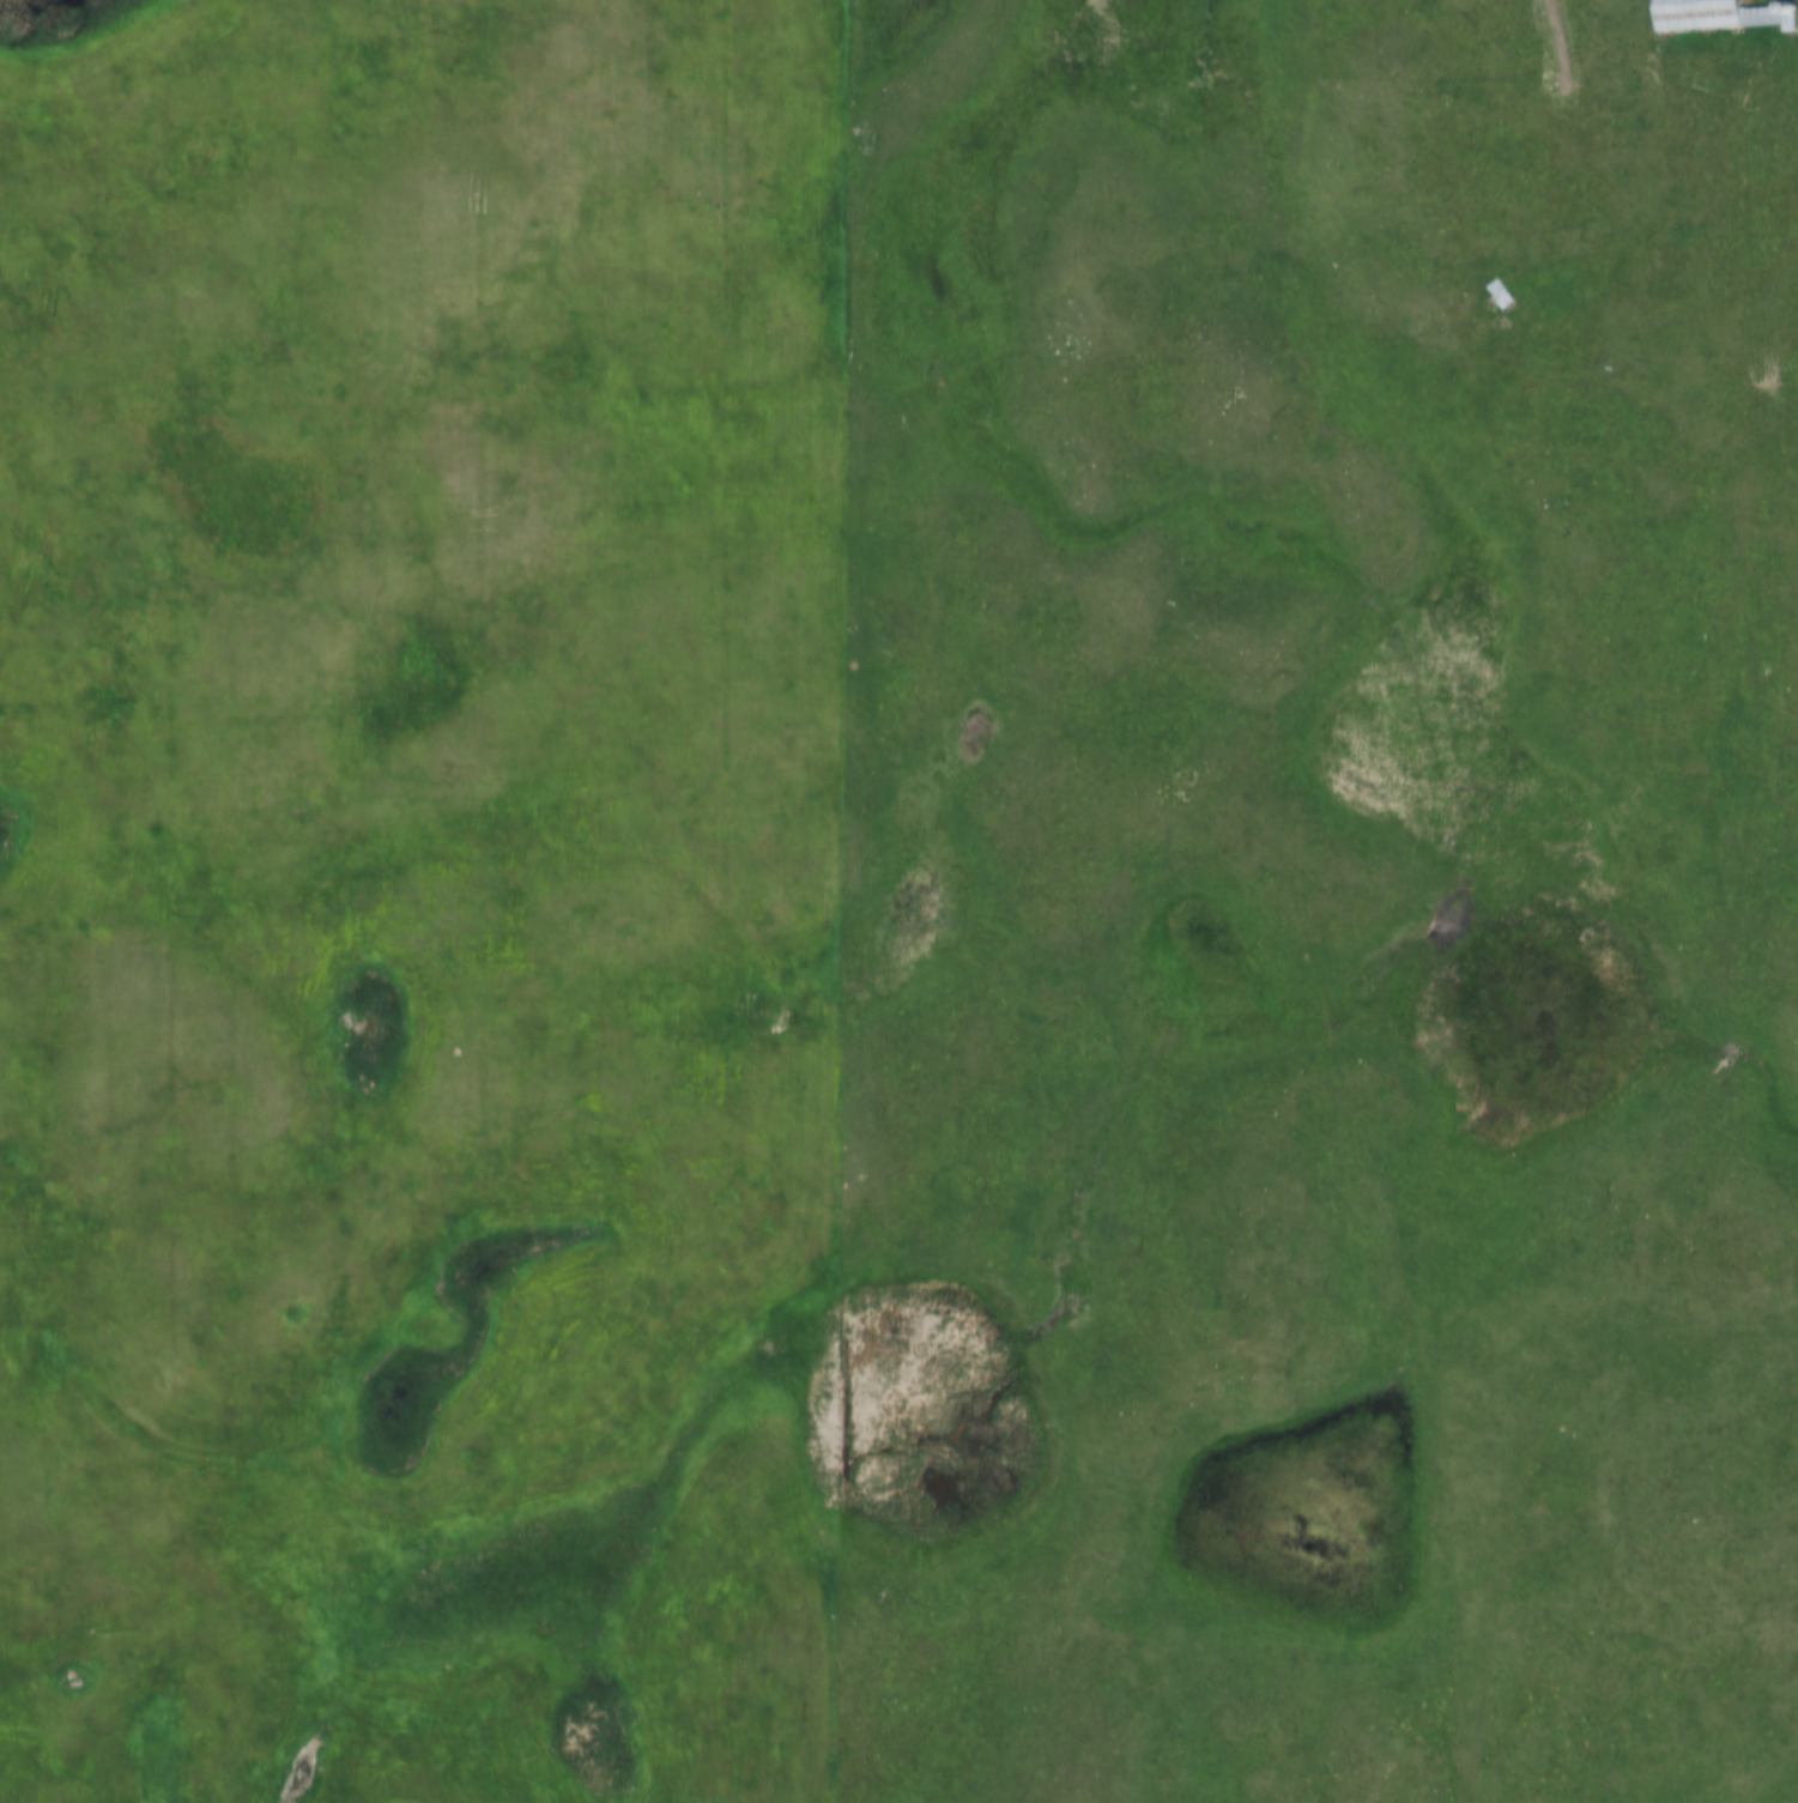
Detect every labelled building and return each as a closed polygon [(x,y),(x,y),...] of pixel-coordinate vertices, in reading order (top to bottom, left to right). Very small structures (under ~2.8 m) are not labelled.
[(1777,27),(1777,32),(1793,32),(1792,4),(1734,5),(1734,0),(1647,0),(1648,31),(1777,27)]
